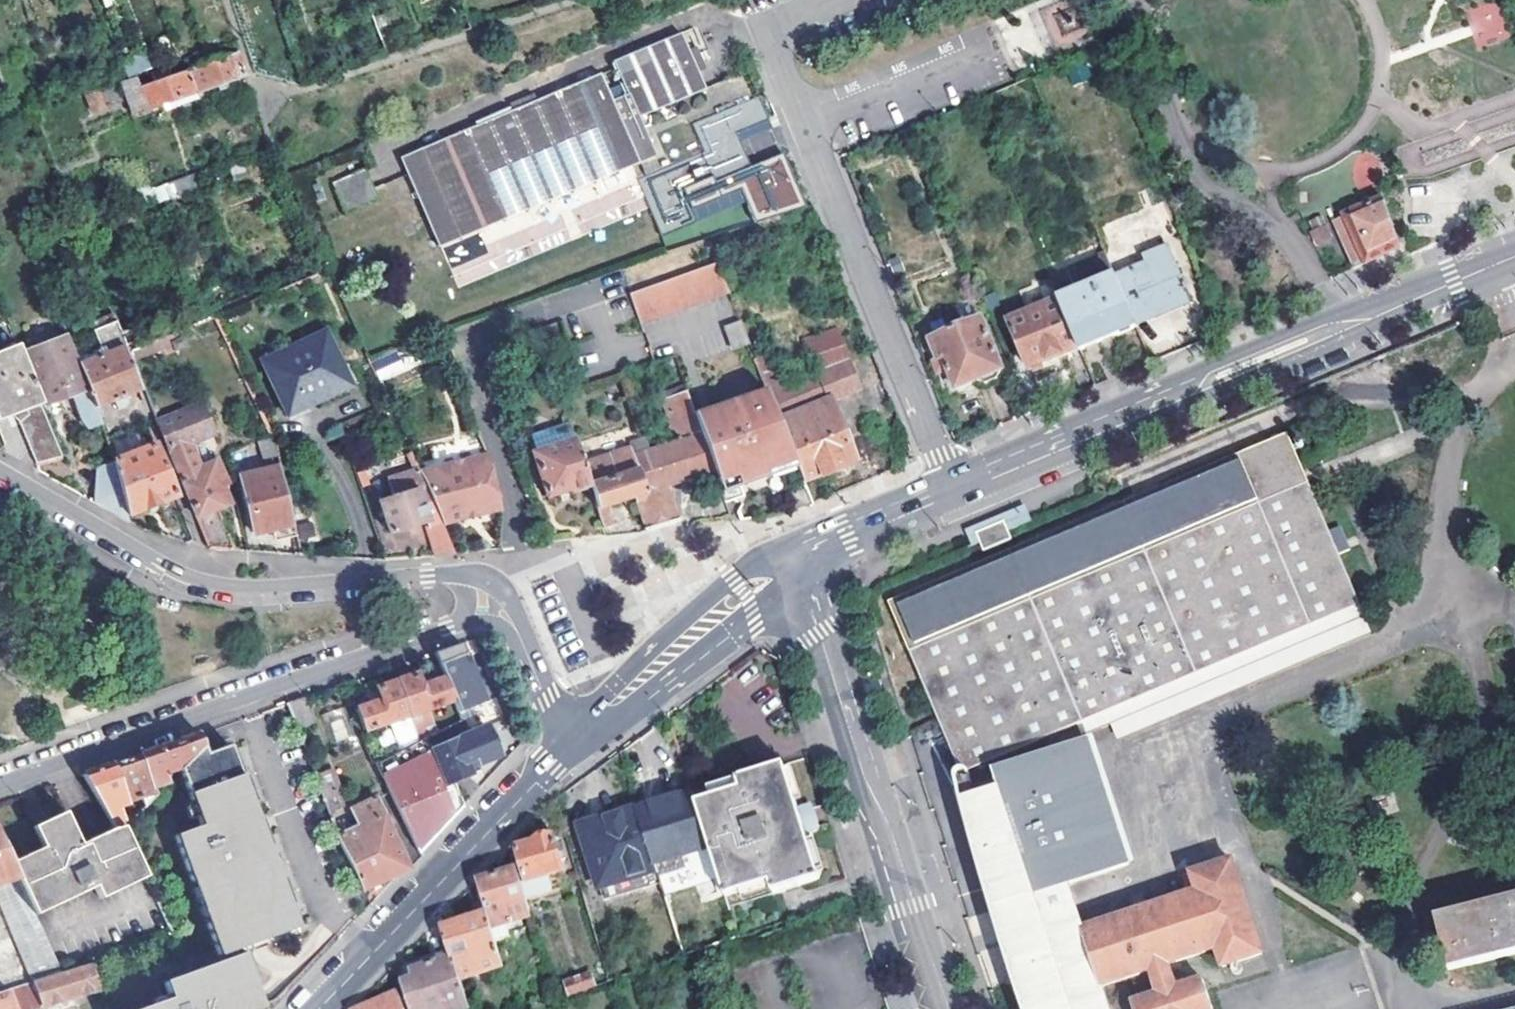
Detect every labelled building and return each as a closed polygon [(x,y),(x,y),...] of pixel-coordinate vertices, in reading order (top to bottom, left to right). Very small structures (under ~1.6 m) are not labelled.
[(1043,13),(1059,48),(1088,35),(1072,0),(1043,13)] [(1464,13),(1481,48),(1511,35),(1495,0),(1492,0),(1464,13)] [(697,74),(687,51),(680,34),(613,62),(622,84),(607,91),(601,75),(400,158),(407,173),(437,249),(631,167),(654,157),(638,118),(704,91),(703,89),(697,74)] [(696,47),(687,51),(697,74),(705,70),(701,59),(696,47)] [(198,93),(247,74),(240,53),(209,64),(192,71),(198,93)] [(192,71),(209,64),(206,55),(189,61),(192,71)] [(192,71),(159,84),(145,89),(152,111),(198,93),(192,71)] [(141,79),(145,89),(159,84),(155,74),(141,79)] [(134,117),(150,111),(152,111),(145,89),(141,79),(123,85),(134,117)] [(121,98),(117,85),(88,95),(92,108),(121,98)] [(152,111),(150,111),(153,119),(201,102),(198,93),(152,111)] [(636,180),(661,240),(697,225),(683,191),(712,179),(713,183),(751,168),(739,139),(770,126),(758,98),(690,126),(701,154),(636,180)] [(193,175),(153,185),(157,200),(197,190),(193,175)] [(344,213),(345,217),(378,203),(371,188),(365,175),(333,187),(344,213)] [(1331,224),(1352,270),(1357,268),(1398,247),(1382,202),(1331,224)] [(1115,279),(1134,327),(1191,304),(1169,248),(1146,257),(1149,265),(1115,279)] [(1054,286),(1080,349),(1134,327),(1115,279),(1109,262),(1054,286)] [(627,296),(639,326),(727,296),(714,266),(627,296)] [(1010,323),(1030,370),(1080,349),(1054,286),(1050,279),(1020,292),(1029,315),(1010,323)] [(89,324),(91,331),(114,322),(111,315),(89,324)] [(933,363),(944,390),(955,385),(956,391),(1003,371),(982,321),(931,342),(938,361),(933,363)] [(114,322),(91,331),(97,347),(100,354),(76,363),(93,406),(112,399),(115,407),(120,409),(127,406),(128,404),(129,401),(126,394),(139,389),(114,322)] [(722,330),(731,353),(748,347),(738,324),(722,330)] [(797,465),(805,486),(854,467),(828,399),(859,387),(836,328),(797,343),(810,379),(820,407),(780,423),(797,465)] [(89,428),(99,422),(93,406),(76,363),(74,357),(63,329),(51,333),(56,344),(28,355),(35,372),(33,373),(46,405),(72,395),(80,417),(89,428)] [(283,413),(348,386),(341,371),(325,331),(260,358),(283,413)] [(171,343),(174,350),(186,346),(183,336),(171,343)] [(408,344),(370,360),(379,382),(418,366),(408,344)] [(74,357),(76,363),(100,354),(97,347),(74,357)] [(10,411),(15,417),(18,420),(21,423),(37,464),(62,459),(18,348),(0,355),(0,415),(10,411)] [(764,361),(755,364),(765,389),(780,423),(820,407),(810,379),(777,394),(764,361)] [(351,366),(341,371),(348,386),(358,382),(351,366)] [(693,413),(682,381),(659,388),(676,441),(647,450),(644,443),(633,446),(637,459),(631,461),(643,494),(633,497),(644,530),(661,525),(676,520),(665,486),(713,471),(693,413)] [(713,471),(720,492),(797,465),(780,423),(765,389),(693,413),(713,471)] [(15,417),(10,411),(0,415),(0,423),(15,417)] [(219,507),(230,503),(220,477),(226,475),(222,465),(218,458),(202,465),(180,412),(159,420),(209,547),(236,549),(219,507)] [(533,452),(548,497),(587,485),(580,464),(566,422),(531,434),(537,451),(533,452)] [(1128,501),(894,599),(962,769),(965,768),(968,770),(1057,732),(1362,604),(1292,433),(1128,501)] [(130,522),(129,515),(176,495),(155,444),(114,460),(96,467),(94,502),(130,522)] [(587,485),(602,536),(610,534),(606,522),(608,521),(604,506),(633,497),(643,494),(631,461),(637,459),(633,446),(580,464),(587,485)] [(438,523),(440,526),(497,512),(483,455),(416,472),(429,500),(438,523)] [(252,506),(258,532),(296,524),(290,501),(281,465),(239,477),(246,508),(252,506)] [(416,472),(394,478),(399,494),(379,500),(390,532),(423,521),(418,504),(429,500),(416,472)] [(236,501),(226,475),(220,477),(230,503),(236,501)] [(374,484),(379,500),(399,494),(394,478),(374,484)] [(791,493),(797,509),(812,504),(807,489),(791,493)] [(300,545),(324,539),(318,512),(306,515),(302,497),(290,501),(296,524),(300,545)] [(1030,503),(971,527),(977,545),(986,541),(982,531),(1011,519),(1014,529),(1036,519),(1030,503)] [(252,534),(258,532),(252,506),(246,508),(252,534)] [(990,551),(1017,537),(1014,529),(1011,519),(982,531),(986,541),(990,551)] [(421,529),(431,557),(453,555),(440,526),(438,523),(421,529)] [(1128,864),(1137,861),(1101,749),(1375,636),(1362,604),(1057,732),(1063,746),(1087,739),(1128,864)] [(434,656),(444,680),(452,699),(458,713),(485,701),(461,644),(434,656)] [(426,738),(438,732),(427,708),(452,699),(444,680),(430,685),(428,679),(423,676),(418,678),(416,674),(396,682),(409,714),(420,741),(426,738)] [(356,711),(364,731),(389,722),(409,714),(396,682),(377,689),(378,693),(375,695),(372,697),(368,693),(364,697),(368,700),(369,705),(356,711)] [(303,698),(288,703),(298,729),(313,724),(303,698)] [(409,714),(389,722),(401,751),(420,741),(409,714)] [(452,782),(469,775),(464,763),(481,756),(485,763),(499,757),(487,728),(468,736),(461,720),(438,732),(426,738),(445,784),(452,782)] [(141,755),(157,794),(180,771),(205,747),(200,735),(149,753),(141,755)] [(401,751),(378,762),(421,853),(437,835),(444,826),(453,817),(439,786),(445,784),(426,738),(420,741),(401,751)] [(1101,985),(1149,970),(1157,995),(1130,1003),(1131,1008),(1211,1008),(1202,980),(1174,989),(1165,965),(1192,956),(1214,949),(1220,965),(1258,953),(1229,860),(1191,873),(1196,891),(1082,927),(1069,884),(1128,864),(1087,739),(1063,746),(994,769),(997,777),(999,785),(976,793),(962,797),(979,867),(998,928),(1013,977),(1024,1008),(1109,1008),(1101,985)] [(209,755),(205,747),(180,771),(200,827),(174,836),(191,884),(198,881),(213,921),(206,924),(219,957),(297,928),(289,906),(283,908),(274,883),(279,881),(267,849),(262,851),(252,824),(258,822),(247,793),(242,795),(236,779),(241,777),(230,747),(209,755)] [(112,765),(126,801),(137,796),(146,804),(157,794),(141,755),(134,758),(112,765)] [(479,766),(485,763),(481,756),(464,763),(469,775),(481,770),(479,766)] [(82,775),(110,830),(111,832),(122,827),(120,822),(124,820),(119,807),(127,804),(126,801),(112,765),(88,773),(82,775)] [(784,766),(693,796),(709,846),(713,857),(729,906),(821,876),(819,873),(811,848),(804,825),(796,802),(785,770),(784,766)] [(789,768),(785,770),(796,802),(800,800),(789,768)] [(963,772),(962,769),(960,769),(956,777),(962,797),(976,793),(974,784),(970,772),(968,770),(963,772)] [(332,819),(366,891),(373,887),(380,883),(410,867),(393,829),(398,827),(392,814),(387,816),(377,794),(351,806),(358,822),(347,827),(340,809),(345,807),(337,788),(340,787),(333,770),(317,776),(334,818),(332,819)] [(974,784),(976,793),(999,785),(997,777),(974,784)] [(439,786),(453,817),(464,806),(452,782),(445,784),(439,786)] [(692,795),(640,812),(657,864),(709,846),(693,796),(692,795)] [(583,828),(604,887),(658,868),(657,864),(640,812),(639,809),(583,828)] [(111,832),(110,830),(75,847),(60,816),(44,823),(29,830),(38,847),(8,861),(34,918),(95,889),(100,899),(147,876),(125,825),(122,827),(111,832)] [(518,848),(533,899),(571,887),(555,835),(535,841),(535,843),(518,848)] [(34,983),(62,974),(34,918),(8,861),(0,846),(0,902),(34,983)] [(658,868),(661,875),(713,857),(709,846),(657,864),(658,868)] [(815,846),(811,848),(819,873),(824,871),(815,846)] [(658,868),(604,887),(609,901),(663,883),(661,875),(658,868)] [(477,882),(487,913),(492,929),(533,917),(529,904),(528,900),(519,870),(477,882)] [(198,881),(191,884),(206,924),(213,921),(198,881)] [(1433,918),(1446,971),(1514,954),(1514,898),(1433,918)] [(487,913),(443,928),(454,957),(461,980),(505,966),(492,929),(487,913)] [(142,1008),(260,1008),(263,1008),(244,955),(165,984),(171,1001),(157,1007),(156,1004),(142,1008)] [(470,1007),(461,980),(454,957),(415,970),(417,977),(404,982),(413,1008),(466,1008),(470,1007)] [(34,983),(10,990),(18,1008),(41,1008),(102,991),(92,964),(62,974),(34,983)] [(571,992),(596,983),(592,972),(567,981),(571,992)] [(10,990),(0,993),(0,1008),(18,1008),(10,990)] [(399,991),(364,1006),(365,1008),(407,1008),(399,991)]
